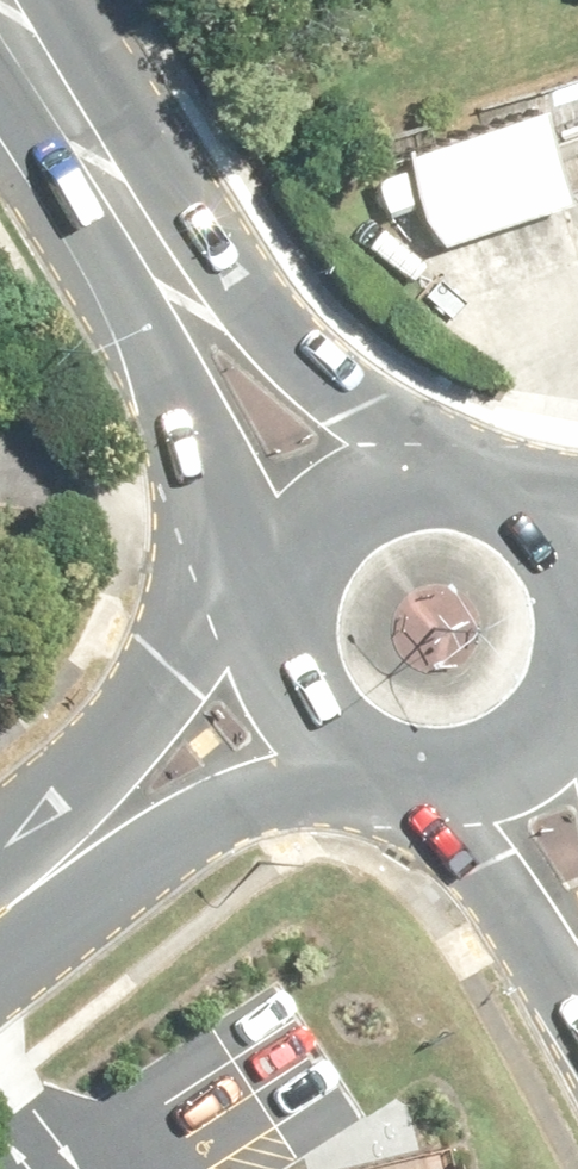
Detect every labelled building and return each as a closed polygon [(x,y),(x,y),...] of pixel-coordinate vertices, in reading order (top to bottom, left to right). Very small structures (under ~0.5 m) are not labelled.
[(510,108),(419,145),(457,239),(548,202),(510,108)]
